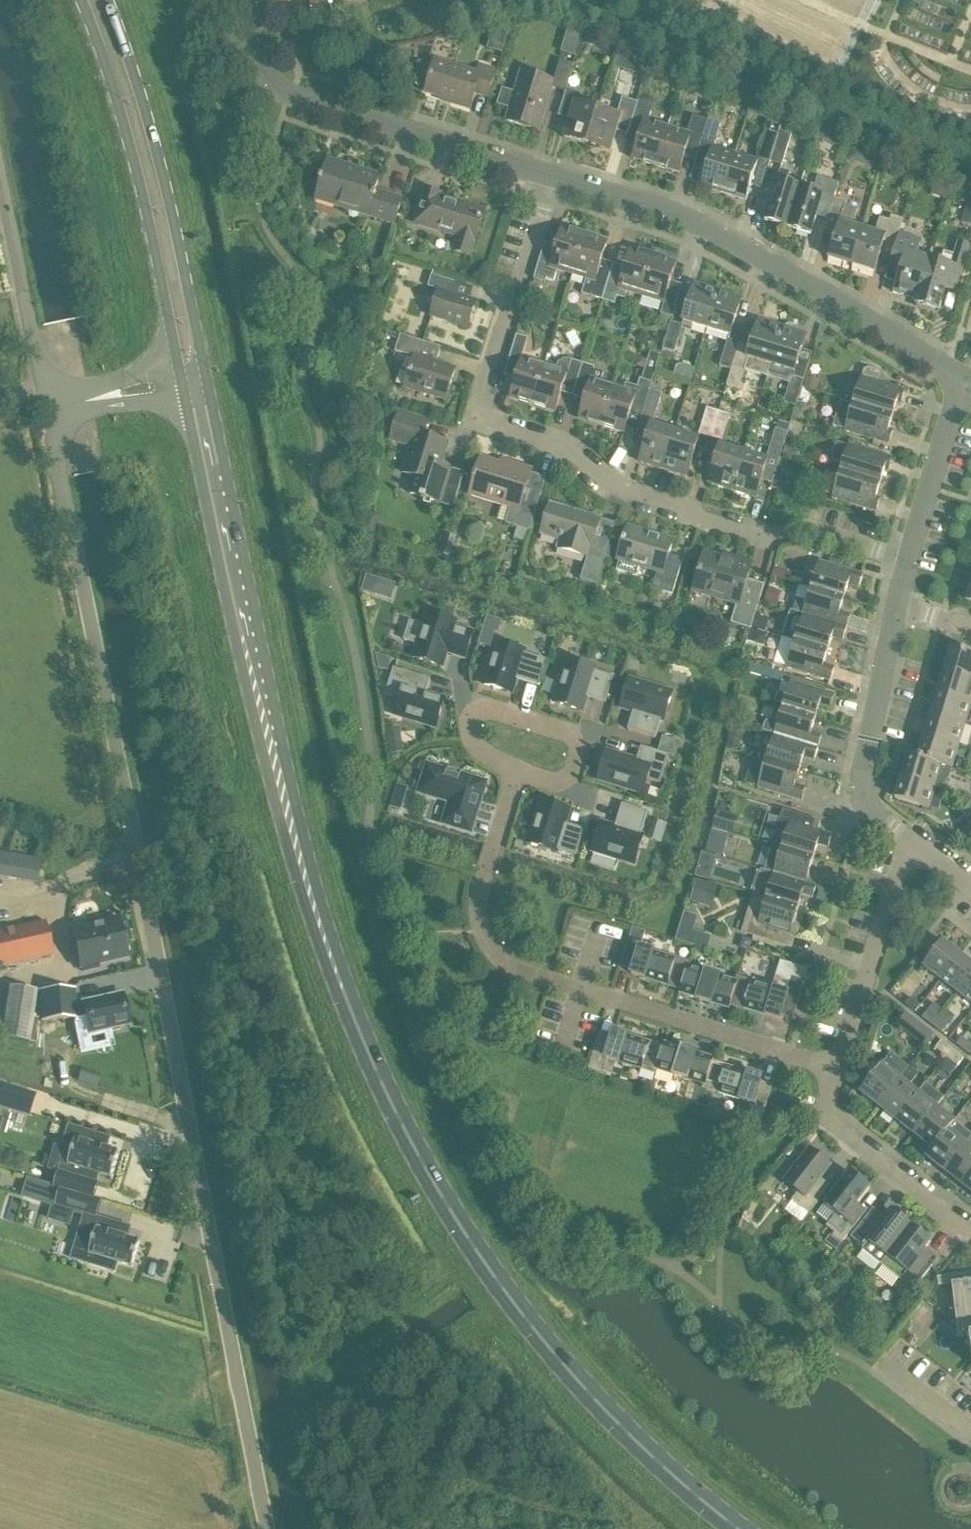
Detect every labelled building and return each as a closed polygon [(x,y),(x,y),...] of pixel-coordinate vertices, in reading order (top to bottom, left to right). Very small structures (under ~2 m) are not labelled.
[(597,37),(586,33),(584,41),(594,44),(597,37)] [(634,56),(620,52),(616,67),(629,71),(634,56)] [(474,94),(489,98),(497,70),(480,65),(478,73),(436,60),(425,93),(452,101),(452,104),(469,110),(474,94)] [(498,105),(510,108),(506,120),(539,131),(553,87),(566,91),(566,89),(573,65),(560,61),(554,83),(521,72),(514,94),(503,90),(498,105)] [(571,115),(564,138),(586,145),(598,110),(579,104),(582,94),(566,89),(566,91),(559,111),(571,115)] [(629,130),(630,127),(638,103),(622,98),(617,115),(598,110),(586,145),(587,145),(588,143),(611,150),(618,127),(629,130)] [(633,160),(656,167),(668,128),(648,122),(653,104),(639,99),(638,103),(630,127),(642,130),(633,160)] [(752,103),(750,108),(749,112),(756,114),(757,111),(758,105),(752,103)] [(668,128),(656,167),(678,174),(687,145),(699,148),(707,120),(692,116),(687,134),(668,128)] [(734,154),(722,193),(746,200),(751,185),(762,188),(770,162),(778,135),(779,132),(782,122),(769,118),(765,131),(764,136),(761,138),(758,150),(759,155),(757,161),(734,154)] [(700,186),(722,193),(734,154),(714,148),(718,134),(721,125),(707,120),(699,148),(693,168),(705,172),(700,186)] [(831,138),(833,131),(820,127),(817,136),(817,138),(825,140),(831,138)] [(779,132),(778,135),(770,162),(782,165),(791,135),(779,132)] [(862,152),(852,149),(849,160),(855,161),(860,159),(862,152)] [(316,200),(327,203),(348,209),(350,204),(368,209),(366,215),(394,224),(402,199),(375,191),(380,175),(329,160),(323,178),(321,177),(320,182),(322,182),(316,200)] [(765,221),(787,228),(800,188),(787,184),(791,173),(781,170),(765,221)] [(820,207),(831,211),(835,197),(839,183),(818,177),(813,192),(800,188),(787,228),(811,235),(820,207)] [(421,203),(415,224),(416,224),(416,222),(446,231),(445,233),(458,237),(454,250),(470,254),(474,242),(475,242),(485,210),(460,203),(440,197),(441,194),(425,189),(421,203)] [(968,196),(963,214),(970,216),(970,197),(968,196)] [(829,259),(852,266),(863,230),(853,226),(859,210),(846,205),(848,201),(835,197),(831,211),(824,233),(836,236),(829,259)] [(893,253),(899,234),(903,219),(892,216),(890,221),(880,218),(875,234),(863,230),(852,266),(874,273),(882,250),(893,253)] [(573,274),(585,235),(562,228),(554,254),(543,251),(534,279),(545,283),(547,278),(554,280),(557,269),(573,274)] [(914,303),(916,303),(929,260),(917,256),(921,243),(911,240),(912,238),(899,234),(893,253),(890,261),(902,265),(896,283),(896,282),(892,293),(900,296),(901,294),(916,299),(914,303)] [(582,294),(602,300),(612,268),(601,264),(608,242),(585,235),(573,274),(586,279),(582,294)] [(951,270),(962,274),(970,246),(959,243),(955,255),(944,252),(941,263),(929,260),(916,303),(926,306),(926,308),(938,312),(941,301),(947,280),(948,280),(951,270)] [(627,292),(641,296),(654,256),(631,249),(624,272),(612,268),(602,300),(615,304),(617,297),(625,299),(627,292)] [(654,256),(641,296),(664,303),(660,314),(661,314),(672,318),(681,289),(670,285),(676,263),(654,256)] [(438,290),(430,316),(468,328),(477,301),(451,293),(455,282),(432,275),(428,287),(438,290)] [(683,322),(706,329),(718,291),(695,284),(683,322)] [(742,298),(718,291),(706,329),(730,336),(742,298)] [(683,326),(671,322),(673,318),(672,318),(670,323),(662,349),(674,353),(683,326)] [(731,371),(726,385),(739,389),(745,370),(748,358),(771,365),(783,327),(760,320),(751,347),(739,343),(731,371)] [(771,365),(769,372),(791,379),(790,384),(788,392),(799,395),(804,380),(793,376),(806,335),(797,332),(798,329),(797,327),(789,324),(787,326),(786,328),(783,327),(771,365)] [(441,347),(401,335),(395,352),(414,358),(405,387),(446,400),(456,368),(436,362),(441,347)] [(509,397),(532,404),(545,364),(522,357),(527,339),(516,335),(505,371),(517,374),(509,397)] [(731,371),(739,343),(728,340),(720,367),(731,371)] [(545,364),(532,404),(555,411),(562,388),(574,392),(582,364),(571,360),(566,359),(559,363),(557,368),(545,364)] [(578,418),(601,425),(614,385),(601,381),(604,372),(594,369),(594,368),(582,364),(574,392),(585,395),(578,418)] [(861,377),(853,404),(893,416),(897,403),(901,404),(905,391),(877,382),(879,375),(877,371),(868,369),(864,371),(862,378),(861,377)] [(808,378),(805,387),(816,390),(819,381),(808,378)] [(635,391),(614,385),(601,425),(624,432),(631,409),(643,413),(650,390),(652,383),(639,379),(635,391)] [(662,394),(650,390),(643,413),(642,416),(654,420),(662,394)] [(893,416),(853,404),(841,400),(833,426),(845,430),(845,431),(889,444),(893,431),(889,430),(893,416)] [(699,434),(710,437),(719,411),(707,407),(699,434)] [(400,411),(391,440),(410,446),(402,472),(415,476),(409,493),(442,503),(452,470),(441,467),(448,443),(425,436),(429,420),(400,411)] [(722,441),(730,415),(719,411),(710,437),(722,441)] [(776,428),(768,455),(780,458),(788,432),(790,424),(779,421),(776,428)] [(640,462),(663,469),(675,431),(652,424),(640,462)] [(687,476),(698,438),(675,431),(663,469),(687,476)] [(833,461),(842,464),(840,471),(880,483),(884,469),(888,471),(892,457),(848,444),(848,446),(839,443),(835,445),(831,457),(833,461)] [(709,482),(732,490),(744,452),(721,445),(709,482)] [(799,449),(786,445),(783,455),(796,459),(799,449)] [(756,497),(767,459),(744,452),(732,490),(756,497)] [(475,479),(470,493),(511,506),(506,523),(518,527),(529,530),(541,492),(526,488),(530,473),(531,470),(509,464),(508,467),(481,459),(476,474),(474,473),(472,478),(475,479)] [(876,496),(880,483),(840,471),(832,497),(876,511),(880,497),(876,496)] [(780,478),(774,476),(771,487),(781,490),(783,484),(780,478)] [(581,579),(597,584),(610,542),(594,538),(600,518),(551,503),(541,534),(560,540),(558,547),(588,556),(581,579)] [(620,558),(617,569),(636,575),(639,564),(657,570),(652,587),(672,594),(683,558),(680,558),(679,562),(667,558),(673,541),(627,527),(617,557),(620,558)] [(439,555),(449,558),(456,536),(446,533),(439,555)] [(740,648),(744,649),(745,649),(748,639),(751,629),(751,628),(751,627),(755,615),(765,584),(746,578),(751,563),(733,557),(731,561),(724,558),(724,557),(704,551),(692,590),(711,595),(736,603),(730,622),(746,627),(740,648)] [(819,561),(811,588),(844,598),(848,584),(859,588),(863,574),(850,570),(852,564),(840,560),(840,561),(830,558),(828,564),(819,561)] [(790,573),(775,568),(773,576),(788,581),(790,573)] [(379,578),(367,575),(362,590),(374,594),(379,578)] [(780,591),(769,588),(764,602),(776,606),(780,591)] [(793,612),(803,614),(846,627),(850,614),(840,611),(844,598),(811,588),(807,602),(799,599),(796,602),(793,612)] [(790,611),(783,636),(795,640),(828,650),(832,637),(842,640),(846,627),(803,614),(793,612),(790,611)] [(465,657),(473,632),(455,626),(456,621),(428,612),(423,625),(410,621),(404,640),(418,644),(414,657),(443,666),(447,652),(465,657)] [(755,615),(751,627),(762,630),(766,619),(755,615)] [(483,628),(478,644),(491,647),(496,632),(483,628)] [(767,634),(751,629),(748,639),(763,644),(767,634)] [(783,636),(775,662),(787,666),(787,667),(831,681),(835,667),(824,664),(828,650),(795,640),(783,636)] [(540,686),(547,661),(525,654),(526,651),(497,642),(483,684),(512,693),(517,679),(540,686)] [(952,647),(945,669),(970,677),(970,653),(952,647)] [(392,659),(376,654),(379,668),(388,671),(392,659)] [(605,702),(613,677),(595,671),(596,668),(567,660),(554,702),(583,711),(587,697),(605,702)] [(436,727),(445,698),(426,693),(430,679),(394,668),(385,695),(398,699),(394,714),(436,727)] [(764,668),(761,676),(773,680),(776,671),(764,668)] [(938,691),(970,701),(970,677),(945,669),(938,691)] [(664,721),(673,692),(630,679),(621,708),(633,711),(628,730),(655,738),(661,720),(664,721)] [(782,681),(775,702),(783,704),(782,707),(816,718),(820,704),(831,707),(835,694),(790,680),(789,683),(782,681)] [(931,713),(965,723),(970,702),(970,701),(938,691),(931,713)] [(743,696),(736,694),(733,702),(741,704),(743,696)] [(812,731),(816,718),(782,707),(778,722),(776,721),(775,720),(773,720),(771,720),(770,720),(768,721),(767,722),(766,723),(765,724),(763,730),(774,733),(818,747),(822,734),(812,731)] [(931,713),(925,735),(958,745),(965,723),(931,713)] [(774,733),(766,760),(800,770),(804,757),(814,760),(818,747),(774,733)] [(942,765),(951,768),(958,745),(925,735),(918,756),(918,757),(942,765)] [(663,737),(659,752),(669,755),(676,757),(680,743),(663,737)] [(730,738),(727,748),(738,751),(741,741),(730,738)] [(403,751),(402,744),(389,746),(390,753),(403,751)] [(660,784),(669,755),(659,752),(641,747),(637,760),(607,751),(598,779),(643,793),(647,780),(660,784)] [(909,753),(902,777),(935,786),(945,789),(951,768),(942,765),(918,757),(918,756),(909,753)] [(796,783),(800,770),(766,760),(758,787),(802,800),(807,787),(796,783)] [(451,801),(444,823),(467,830),(477,798),(480,800),(486,782),(461,775),(462,772),(448,767),(447,771),(428,765),(420,792),(451,801)] [(895,798),(928,808),(935,786),(902,777),(895,798)] [(394,797),(391,807),(401,810),(404,800),(394,797)] [(584,830),(566,824),(570,810),(541,801),(528,843),(557,852),(558,849),(576,855),(584,830)] [(634,864),(643,835),(641,834),(648,811),(622,804),(615,826),(601,822),(592,851),(634,864)] [(968,818),(970,814),(970,809),(968,806),(961,814),(968,818)] [(717,810),(713,826),(723,829),(727,813),(717,810)] [(782,811),(772,845),(814,858),(818,844),(828,848),(832,835),(818,831),(821,822),(821,821),(813,819),(783,810),(782,811)] [(530,815),(522,813),(518,824),(526,826),(530,815)] [(806,883),(814,858),(772,845),(764,870),(806,883)] [(36,883),(40,859),(0,852),(0,876),(36,883)] [(698,865),(695,876),(710,881),(713,869),(698,865)] [(764,870),(763,870),(755,895),(798,908),(801,898),(812,901),(816,889),(805,886),(806,883),(765,870),(764,870)] [(697,878),(691,900),(712,906),(718,884),(697,878)] [(772,941),(775,929),(791,934),(798,908),(755,895),(743,932),(772,941)] [(118,918),(70,929),(76,958),(78,968),(83,967),(84,971),(98,968),(97,964),(127,957),(118,918)] [(53,954),(46,921),(0,931),(0,966),(53,954)] [(641,948),(646,932),(632,927),(623,956),(636,960),(631,974),(680,989),(681,989),(688,966),(689,967),(690,963),(641,948)] [(749,949),(751,940),(743,938),(740,946),(749,949)] [(923,965),(940,979),(960,954),(943,941),(923,965)] [(957,992),(970,975),(970,963),(960,954),(940,979),(957,992)] [(731,1003),(730,1004),(731,1005),(780,1020),(784,1006),(796,1009),(798,1003),(805,981),(809,970),(780,961),(772,988),(738,978),(738,977),(737,981),(737,982),(731,1003)] [(679,993),(729,1008),(731,1005),(730,1004),(737,982),(736,981),(689,967),(688,966),(681,989),(680,989),(679,993)] [(970,1003),(970,975),(957,992),(970,1003)] [(36,990),(10,986),(2,1038),(28,1042),(36,990)] [(41,990),(42,1003),(43,1021),(76,1017),(74,988),(41,990)] [(83,1002),(90,1033),(129,1024),(122,993),(83,1002)] [(921,1005),(918,1003),(911,997),(905,1004),(915,1012),(921,1005)] [(932,1025),(937,1018),(928,1011),(923,1018),(932,1025)] [(926,1046),(935,1035),(907,1013),(898,1024),(926,1046)] [(943,1033),(947,1026),(937,1018),(932,1025),(943,1033)] [(606,1058),(655,1073),(656,1074),(657,1070),(656,1070),(663,1047),(662,1046),(613,1031),(609,1045),(597,1041),(588,1070),(601,1074),(606,1058)] [(970,1047),(970,1044),(964,1038),(962,1037),(957,1044),(967,1052),(970,1047)] [(946,1057),(953,1049),(942,1040),(935,1048),(946,1057)] [(714,1058),(664,1043),(664,1042),(662,1046),(663,1047),(656,1070),(657,1070),(704,1085),(705,1085),(712,1062),(713,1062),(714,1058)] [(953,1049),(946,1057),(957,1066),(964,1058),(953,1049)] [(860,1092),(879,1107),(909,1068),(891,1053),(860,1092)] [(705,1085),(704,1085),(703,1088),(752,1104),(747,1120),(761,1124),(770,1095),(757,1091),(762,1077),(713,1062),(712,1062),(705,1085)] [(879,1107),(897,1121),(918,1093),(908,1086),(917,1074),(909,1068),(879,1107)] [(897,1121),(915,1135),(936,1107),(944,1097),(927,1083),(918,1093),(897,1121)] [(690,1084),(686,1097),(698,1101),(702,1088),(690,1084)] [(28,1116),(35,1093),(11,1086),(4,1108),(28,1116)] [(915,1135),(933,1148),(933,1149),(954,1122),(936,1107),(915,1135)] [(926,1156),(945,1171),(970,1137),(970,1135),(954,1122),(933,1149),(933,1148),(926,1156)] [(110,1138),(69,1125),(62,1149),(66,1150),(54,1188),(74,1194),(75,1192),(94,1198),(99,1183),(96,1183),(99,1173),(111,1177),(119,1151),(107,1147),(110,1138)] [(963,1185),(970,1174),(970,1137),(945,1171),(963,1185)] [(806,1196),(830,1165),(810,1149),(785,1181),(798,1192),(792,1200),(809,1214),(816,1204),(806,1196)] [(870,1188),(850,1172),(840,1184),(838,1182),(826,1196),(829,1198),(825,1204),(836,1213),(825,1226),(834,1233),(831,1236),(841,1244),(861,1218),(851,1211),(870,1188)] [(970,1192),(970,1174),(963,1185),(970,1192)] [(85,1215),(71,1258),(115,1271),(118,1262),(132,1266),(140,1240),(126,1236),(129,1226),(113,1221),(112,1223),(96,1218),(102,1200),(94,1198),(75,1192),(74,1194),(70,1209),(52,1204),(51,1205),(85,1215)] [(881,1264),(911,1226),(891,1211),(880,1225),(868,1215),(850,1237),(863,1247),(864,1251),(881,1264)] [(931,1241),(911,1226),(881,1264),(901,1280),(903,1278),(915,1287),(932,1265),(920,1255),(931,1241)] [(831,1235),(826,1242),(836,1250),(841,1244),(831,1236),(831,1235)] [(970,1345),(970,1273),(937,1277),(939,1286),(952,1284),(959,1337),(970,1336),(970,1345)]
